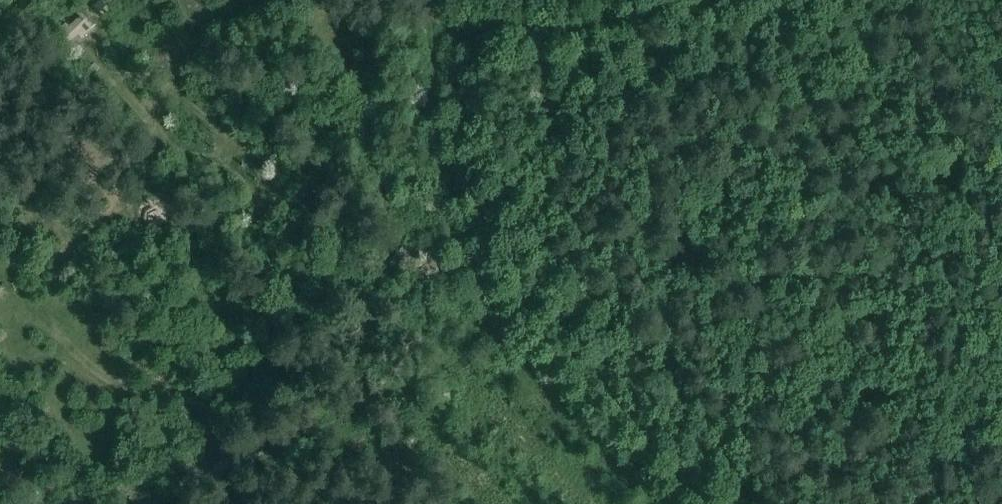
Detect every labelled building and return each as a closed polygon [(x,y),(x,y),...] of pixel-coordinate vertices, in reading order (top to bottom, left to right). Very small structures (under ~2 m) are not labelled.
[(58,24),(69,39),(90,22),(79,8),(71,14),(58,24)]
